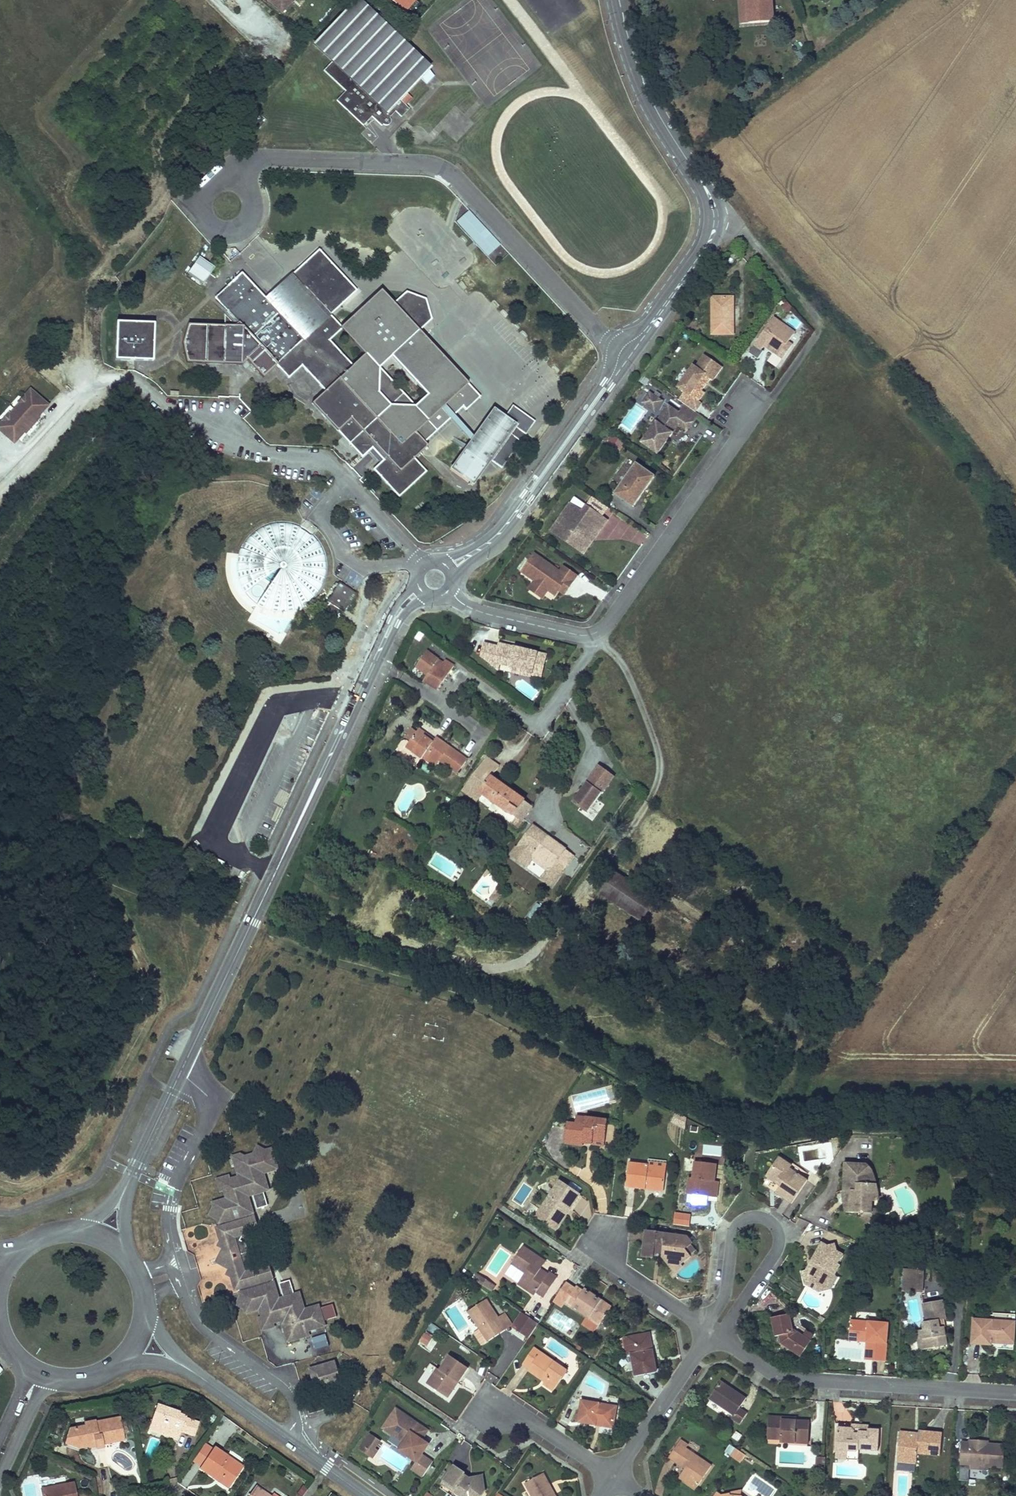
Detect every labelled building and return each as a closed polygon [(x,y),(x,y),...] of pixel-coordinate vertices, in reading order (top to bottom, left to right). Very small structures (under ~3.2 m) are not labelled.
[(283,12),(291,2),(290,1),(291,0),(268,0),(283,12)] [(406,18),(417,3),(413,0),(382,0),(406,18)] [(741,0),(744,26),(754,25),(751,0),(742,0),(741,0)] [(754,25),(777,23),(775,0),(751,0),(754,25)] [(389,124),(390,122),(390,121),(390,119),(389,118),(391,116),(388,113),(392,108),(395,111),(401,117),(409,109),(405,106),(412,98),(407,93),(421,78),(427,84),(429,82),(427,81),(431,77),(432,78),(434,76),(428,70),(355,1),(313,44),(332,62),(323,71),(345,92),(337,101),(363,125),(371,116),(381,126),(383,124),(384,125),(385,125),(387,125),(388,125),(389,124)] [(797,54),(801,61),(807,57),(804,51),(797,54)] [(488,256),(500,245),(468,211),(457,221),(488,256)] [(187,359),(243,360),(247,356),(265,375),(277,363),(289,376),(302,365),(325,391),(313,403),(363,456),(370,450),(381,462),(374,468),(399,496),(428,470),(415,456),(428,443),(426,440),(451,417),(456,413),(463,406),(466,409),(482,395),(421,328),(433,318),(426,297),(407,290),(395,301),(382,287),(342,325),(330,314),(357,287),(319,245),(264,296),(242,273),(216,298),(225,308),(225,323),(190,324),(184,342),(187,359)] [(199,257),(187,274),(202,285),(214,268),(199,257)] [(733,313),(733,297),(712,297),(712,334),(733,334),(733,316),(732,316),(731,313),(733,313)] [(783,306),(788,311),(792,306),(787,302),(783,306)] [(780,357),(796,332),(775,318),(756,346),(763,351),(765,347),(768,344),(771,346),(772,352),(780,357)] [(135,355),(135,324),(117,323),(116,341),(116,350),(120,350),(120,360),(127,360),(127,355),(135,355)] [(134,360),(152,361),(153,324),(135,324),(135,355),(134,360)] [(703,390),(711,379),(714,381),(723,367),(706,355),(697,368),(695,367),(680,388),(689,394),(683,403),(685,404),(696,412),(703,403),(700,401),(706,392),(703,390)] [(0,424),(0,431),(14,443),(25,431),(24,430),(25,428),(27,430),(36,421),(34,419),(36,417),(37,418),(47,406),(30,390),(24,397),(25,398),(4,422),(3,421),(0,424)] [(646,405),(654,394),(650,392),(643,403),(646,405)] [(656,411),(663,401),(654,394),(646,405),(656,411)] [(507,413),(494,404),(473,434),(470,438),(450,466),(474,482),(491,458),(502,466),(535,420),(513,404),(507,413)] [(674,434),(680,425),(688,431),(700,415),(696,412),(685,404),(680,412),(669,405),(643,443),(659,454),(669,439),(668,438),(672,432),(674,434)] [(451,417),(470,438),(473,434),(456,413),(451,417)] [(619,449),(624,443),(614,435),(609,442),(619,449)] [(635,507),(646,491),(644,490),(646,486),(648,488),(656,476),(638,464),(616,494),(635,507)] [(621,481),(625,474),(619,470),(614,477),(621,481)] [(582,546),(595,528),(601,532),(609,520),(588,505),(583,511),(572,502),(555,527),(582,546)] [(317,593),(321,587),(324,580),(325,573),(326,568),(325,561),(325,555),(322,549),(318,541),(313,535),(311,533),(307,530),(301,527),(300,526),(293,524),(288,523),(281,522),(274,523),(269,524),(263,527),(254,532),(249,537),(244,545),(240,554),(238,563),(237,563),(237,567),(237,572),(238,579),(241,586),(246,594),(253,601),(260,606),(269,610),(274,611),(279,612),(286,612),(296,610),(302,607),(301,606),(307,603),(312,598),(317,593)] [(208,523),(201,528),(204,533),(212,528),(208,523)] [(582,546),(555,527),(552,531),(585,554),(601,532),(595,528),(582,546)] [(570,588),(579,575),(565,566),(561,571),(535,553),(522,572),(535,581),(533,584),(547,594),(549,591),(557,596),(560,591),(562,588),(559,586),(562,582),(570,588)] [(339,582),(338,583),(333,591),(332,592),(332,593),(333,593),(337,595),(334,599),(330,597),(329,597),(328,598),(327,600),(327,601),(328,602),(329,603),(328,605),(327,605),(321,613),(321,614),(335,623),(336,623),(336,622),(339,618),(339,617),(338,616),(341,611),(343,612),(344,612),(355,595),(356,594),(356,593),(355,592),(340,583),(340,582),(339,582)] [(565,595),(570,588),(562,582),(559,586),(562,588),(560,591),(565,595)] [(547,594),(533,584),(529,589),(543,599),(547,594)] [(542,677),(547,655),(524,649),(523,652),(519,651),(520,648),(500,643),(499,647),(485,644),(482,656),(495,665),(496,663),(502,664),(503,658),(512,661),(511,666),(513,669),(533,674),(542,677)] [(426,677),(434,666),(438,661),(427,651),(416,667),(426,677)] [(511,666),(512,661),(503,658),(502,664),(511,666)] [(448,674),(434,666),(426,677),(424,680),(438,689),(448,674)] [(433,742),(434,740),(419,729),(417,731),(433,742)] [(417,731),(409,742),(407,741),(404,740),(402,741),(399,746),(399,749),(400,751),(409,758),(413,752),(422,758),(426,753),(438,762),(440,760),(458,773),(467,760),(436,737),(434,740),(433,742),(417,731)] [(494,768),(484,761),(479,768),(489,775),(494,768)] [(479,768),(465,788),(470,791),(473,786),(483,793),(515,816),(520,809),(527,814),(533,806),(489,775),(479,768)] [(595,775),(574,802),(588,813),(598,799),(609,785),(595,775)] [(483,793),(473,786),(470,791),(465,788),(463,790),(478,801),(483,793)] [(605,805),(598,799),(588,813),(595,819),(605,805)] [(527,814),(520,809),(515,816),(522,821),(527,814)] [(533,825),(524,837),(540,848),(548,836),(533,825)] [(524,837),(520,842),(527,848),(524,852),(550,872),(557,862),(566,850),(548,836),(540,848),(524,837)] [(527,848),(520,842),(517,847),(524,852),(527,848)] [(566,850),(557,862),(565,868),(574,855),(566,850)] [(600,894),(642,922),(657,899),(615,871),(600,894)] [(544,907),(538,903),(529,916),(535,920),(544,907)] [(675,1111),(670,1120),(684,1128),(685,1116),(675,1111)] [(605,1119),(583,1117),(582,1123),(574,1123),(562,1122),(561,1141),(581,1143),(581,1141),(582,1137),(603,1139),(605,1119)] [(782,1151),(772,1164),(776,1167),(783,1157),(793,1164),(791,1166),(801,1173),(805,1167),(782,1151)] [(276,1175),(270,1154),(240,1164),(239,1160),(226,1164),(229,1175),(234,1174),(237,1184),(229,1186),(228,1183),(216,1187),(219,1199),(224,1197),(227,1206),(212,1210),(222,1243),(219,1246),(223,1256),(215,1269),(230,1277),(231,1284),(236,1286),(247,1319),(261,1315),(264,1323),(261,1324),(264,1337),(276,1333),(275,1329),(283,1326),(289,1346),(309,1340),(308,1336),(327,1330),(320,1307),(305,1312),(300,1296),(295,1297),(290,1282),(274,1287),(271,1278),(255,1284),(251,1281),(255,1273),(245,1243),(238,1239),(239,1234),(256,1229),(253,1220),(269,1215),(264,1199),(268,1198),(262,1179),(276,1175)] [(772,1164),(765,1174),(781,1185),(778,1191),(793,1201),(809,1178),(801,1173),(791,1166),(793,1164),(783,1157),(776,1167),(772,1164)] [(715,1161),(695,1159),(693,1176),(688,1175),(686,1192),(707,1194),(717,1195),(719,1179),(713,1178),(715,1161)] [(628,1162),(626,1185),(664,1189),(666,1166),(647,1164),(628,1162)] [(843,1164),(843,1191),(846,1192),(845,1198),(845,1214),(859,1215),(865,1222),(874,1223),(879,1220),(879,1208),(875,1208),(876,1200),(878,1200),(870,1169),(865,1169),(865,1165),(843,1164)] [(577,1194),(556,1180),(537,1208),(555,1220),(562,1210),(565,1212),(577,1194)] [(554,1230),(565,1212),(562,1210),(555,1220),(537,1208),(532,1215),(554,1230)] [(685,1236),(645,1230),(641,1256),(652,1257),(653,1253),(660,1254),(660,1256),(668,1265),(675,1260),(679,1265),(689,1257),(687,1255),(683,1250),(689,1246),(692,1243),(685,1236)] [(538,1257),(520,1244),(507,1262),(522,1272),(515,1283),(532,1294),(534,1291),(541,1295),(555,1275),(546,1269),(545,1272),(537,1267),(533,1264),(538,1257)] [(823,1248),(818,1245),(800,1278),(802,1287),(814,1293),(825,1291),(822,1282),(832,1264),(837,1255),(831,1252),(830,1245),(823,1248)] [(693,1251),(689,1246),(683,1250),(687,1255),(693,1251)] [(542,1259),(538,1257),(533,1264),(537,1267),(542,1259)] [(675,1260),(668,1265),(674,1273),(681,1267),(679,1265),(675,1260)] [(822,1282),(825,1291),(833,1277),(831,1276),(836,1266),(832,1264),(822,1282)] [(925,1291),(926,1267),(904,1266),(903,1290),(925,1291)] [(491,1290),(496,1284),(485,1277),(481,1283),(491,1290)] [(566,1301),(574,1288),(565,1282),(551,1304),(560,1310),(566,1301)] [(574,1288),(566,1301),(600,1324),(611,1307),(583,1289),(582,1291),(575,1287),(574,1288)] [(945,1316),(941,1298),(922,1302),(925,1319),(921,1320),(923,1328),(920,1328),(925,1348),(934,1346),(933,1341),(945,1339),(942,1323),(938,1324),(937,1318),(941,1317),(945,1316)] [(485,1299),(467,1311),(479,1328),(485,1338),(503,1326),(497,1316),(485,1299)] [(326,1318),(337,1315),(334,1302),(322,1305),(326,1318)] [(547,1321),(567,1332),(574,1320),(555,1308),(547,1321)] [(503,1312),(497,1316),(503,1326),(485,1338),(479,1328),(472,1332),(481,1345),(511,1324),(503,1312)] [(526,1315),(522,1312),(512,1325),(517,1328),(526,1315)] [(799,1356),(809,1340),(792,1329),(788,1313),(769,1318),(773,1337),(777,1336),(779,1343),(799,1356)] [(529,1336),(538,1323),(526,1315),(517,1328),(529,1336)] [(887,1322),(849,1318),(848,1335),(866,1337),(866,1340),(872,1341),(871,1359),(884,1360),(887,1322)] [(1014,1341),(1015,1321),(973,1319),(972,1342),(992,1343),(992,1340),(1014,1341)] [(919,1349),(925,1348),(920,1328),(915,1330),(919,1349)] [(649,1333),(628,1337),(630,1352),(635,1375),(656,1371),(649,1333)] [(630,1352),(628,1337),(620,1338),(623,1353),(630,1352)] [(864,1358),(871,1359),(872,1341),(866,1340),(864,1358)] [(1013,1348),(1014,1341),(992,1340),(992,1343),(991,1347),(1013,1348)] [(566,1369),(532,1347),(522,1362),(533,1370),(531,1372),(544,1380),(542,1383),(552,1390),(566,1369)] [(435,1368),(424,1384),(442,1396),(454,1379),(457,1381),(466,1368),(447,1354),(437,1369),(435,1368)] [(347,1392),(339,1368),(329,1371),(328,1368),(319,1371),(324,1388),(326,1393),(333,1391),(335,1396),(347,1392)] [(324,1388),(319,1371),(312,1373),(317,1391),(324,1388)] [(445,1398),(457,1381),(454,1379),(442,1396),(445,1398)] [(744,1397),(720,1380),(707,1398),(732,1415),(730,1418),(738,1424),(746,1412),(738,1407),(744,1397)] [(342,1400),(347,1392),(335,1396),(342,1400)] [(617,1406),(582,1399),(578,1422),(613,1429),(617,1406)] [(178,1434),(179,1431),(195,1435),(198,1422),(183,1418),(184,1416),(179,1415),(180,1413),(155,1405),(149,1426),(163,1429),(162,1434),(171,1437),(172,1433),(178,1434)] [(411,1419),(394,1408),(381,1428),(403,1443),(398,1450),(415,1461),(410,1469),(421,1477),(431,1462),(420,1454),(426,1445),(420,1440),(425,1434),(408,1423),(411,1419)] [(100,1444),(121,1438),(116,1418),(92,1423),(92,1421),(82,1423),(83,1427),(69,1430),(62,1444),(76,1448),(77,1444),(90,1440),(92,1445),(93,1449),(101,1447),(100,1444)] [(427,1430),(411,1419),(408,1423),(425,1434),(427,1430)] [(797,1421),(766,1420),(766,1438),(779,1439),(779,1443),(793,1444),(794,1439),(808,1439),(809,1422),(797,1421)] [(851,1429),(837,1428),(835,1451),(860,1453),(860,1450),(878,1451),(880,1430),(868,1429),(869,1425),(852,1424),(851,1429)] [(162,1434),(163,1429),(149,1426),(148,1431),(162,1434)] [(735,1430),(732,1437),(739,1441),(743,1433),(735,1430)] [(942,1432),(919,1430),(918,1434),(900,1432),(898,1452),(905,1452),(905,1461),(916,1462),(918,1450),(941,1452),(942,1432)] [(367,1437),(362,1444),(376,1453),(377,1451),(373,1448),(376,1442),(367,1437)] [(681,1438),(668,1457),(684,1468),(678,1477),(694,1488),(709,1465),(685,1448),(688,1443),(681,1438)] [(961,1442),(960,1465),(971,1465),(987,1466),(1002,1467),(1003,1445),(988,1444),(988,1440),(970,1439),(970,1442),(961,1442)] [(76,1448),(92,1445),(90,1440),(77,1444),(76,1448)] [(376,1453),(362,1444),(357,1452),(371,1460),(376,1453)] [(212,1450),(205,1446),(194,1463),(201,1467),(212,1450)] [(243,1467),(213,1448),(212,1450),(201,1467),(199,1469),(214,1479),(216,1476),(232,1485),(243,1467)] [(741,1453),(734,1448),(727,1457),(735,1463),(741,1453)] [(816,1468),(825,1469),(825,1459),(816,1458),(816,1468)] [(452,1465),(440,1482),(460,1495),(462,1495),(467,1495),(478,1495),(478,1493),(483,1486),(482,1480),(476,1477),(467,1477),(461,1474),(462,1471),(452,1465)] [(542,1474),(523,1485),(530,1495),(555,1495),(542,1474)] [(216,1476),(214,1479),(229,1489),(232,1485),(216,1476)] [(73,1485),(38,1492),(39,1495),(75,1495),(73,1485)] [(256,1486),(249,1495),(272,1495),(256,1486)]
